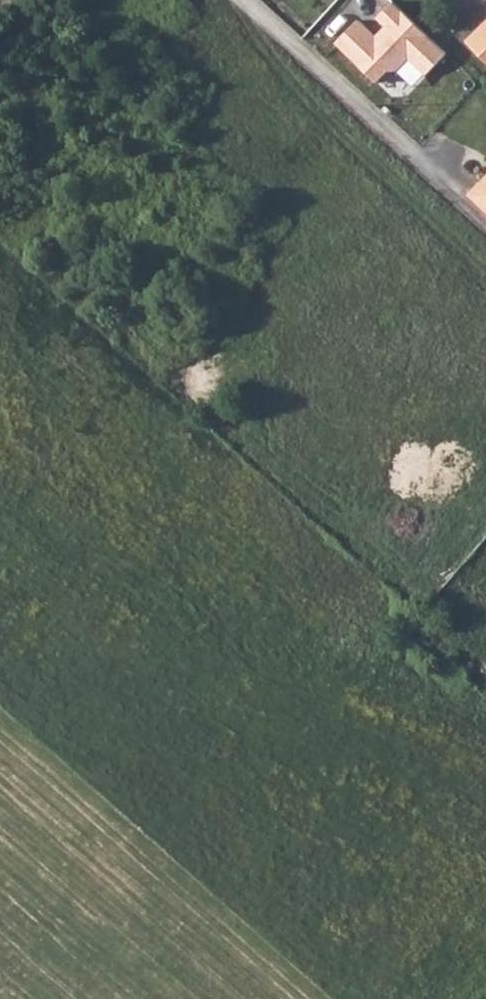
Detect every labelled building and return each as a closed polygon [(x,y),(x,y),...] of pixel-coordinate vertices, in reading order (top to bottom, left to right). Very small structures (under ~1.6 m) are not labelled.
[(336,39),(377,80),(388,68),(396,68),(409,56),(425,72),(446,51),(396,0),(390,0),(376,15),(384,22),(374,31),(358,15),(336,39)] [(468,36),(485,55),(485,19),(468,36)] [(468,195),(485,211),(485,176),(468,195)]
